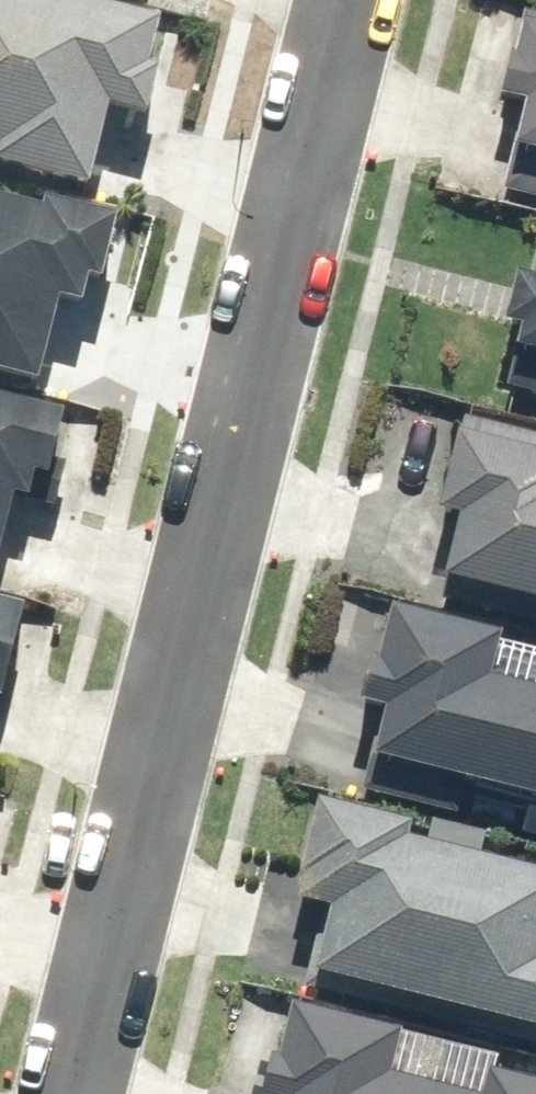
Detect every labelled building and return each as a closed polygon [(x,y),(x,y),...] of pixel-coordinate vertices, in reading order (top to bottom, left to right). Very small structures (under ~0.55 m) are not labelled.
[(27,143),(23,157),(116,181),(137,100),(177,110),(188,66),(177,63),(189,15),(127,0),(0,0),(0,136),(27,143)] [(520,188),(535,192),(535,123),(520,188)] [(66,379),(87,294),(111,300),(118,273),(130,276),(146,214),(74,196),(71,206),(0,189),(0,362),(66,379)] [(535,344),(524,385),(535,388),(535,344)] [(21,573),(41,491),(56,495),(62,470),(77,474),(92,410),(0,387),(0,568),(21,573)] [(459,599),(535,617),(535,431),(482,419),(478,434),(485,435),(468,507),(487,511),(473,572),(465,571),(459,599)] [(32,697),(54,605),(0,592),(0,689),(32,697)] [(535,786),(535,679),(518,675),(529,632),(420,605),(407,657),(402,656),(396,676),(390,700),(399,702),(377,789),(471,813),(481,773),(535,786)] [(319,987),(535,1041),(535,860),(493,850),(497,833),(347,796),(329,869),(334,870),(327,898),(341,902),(319,987)] [(420,1074),(431,1031),(322,1004),(309,1056),(303,1055),(298,1076),(294,1093),(500,1093),(420,1074)] [(518,1069),(512,1093),(535,1093),(535,1074),(518,1069)]
